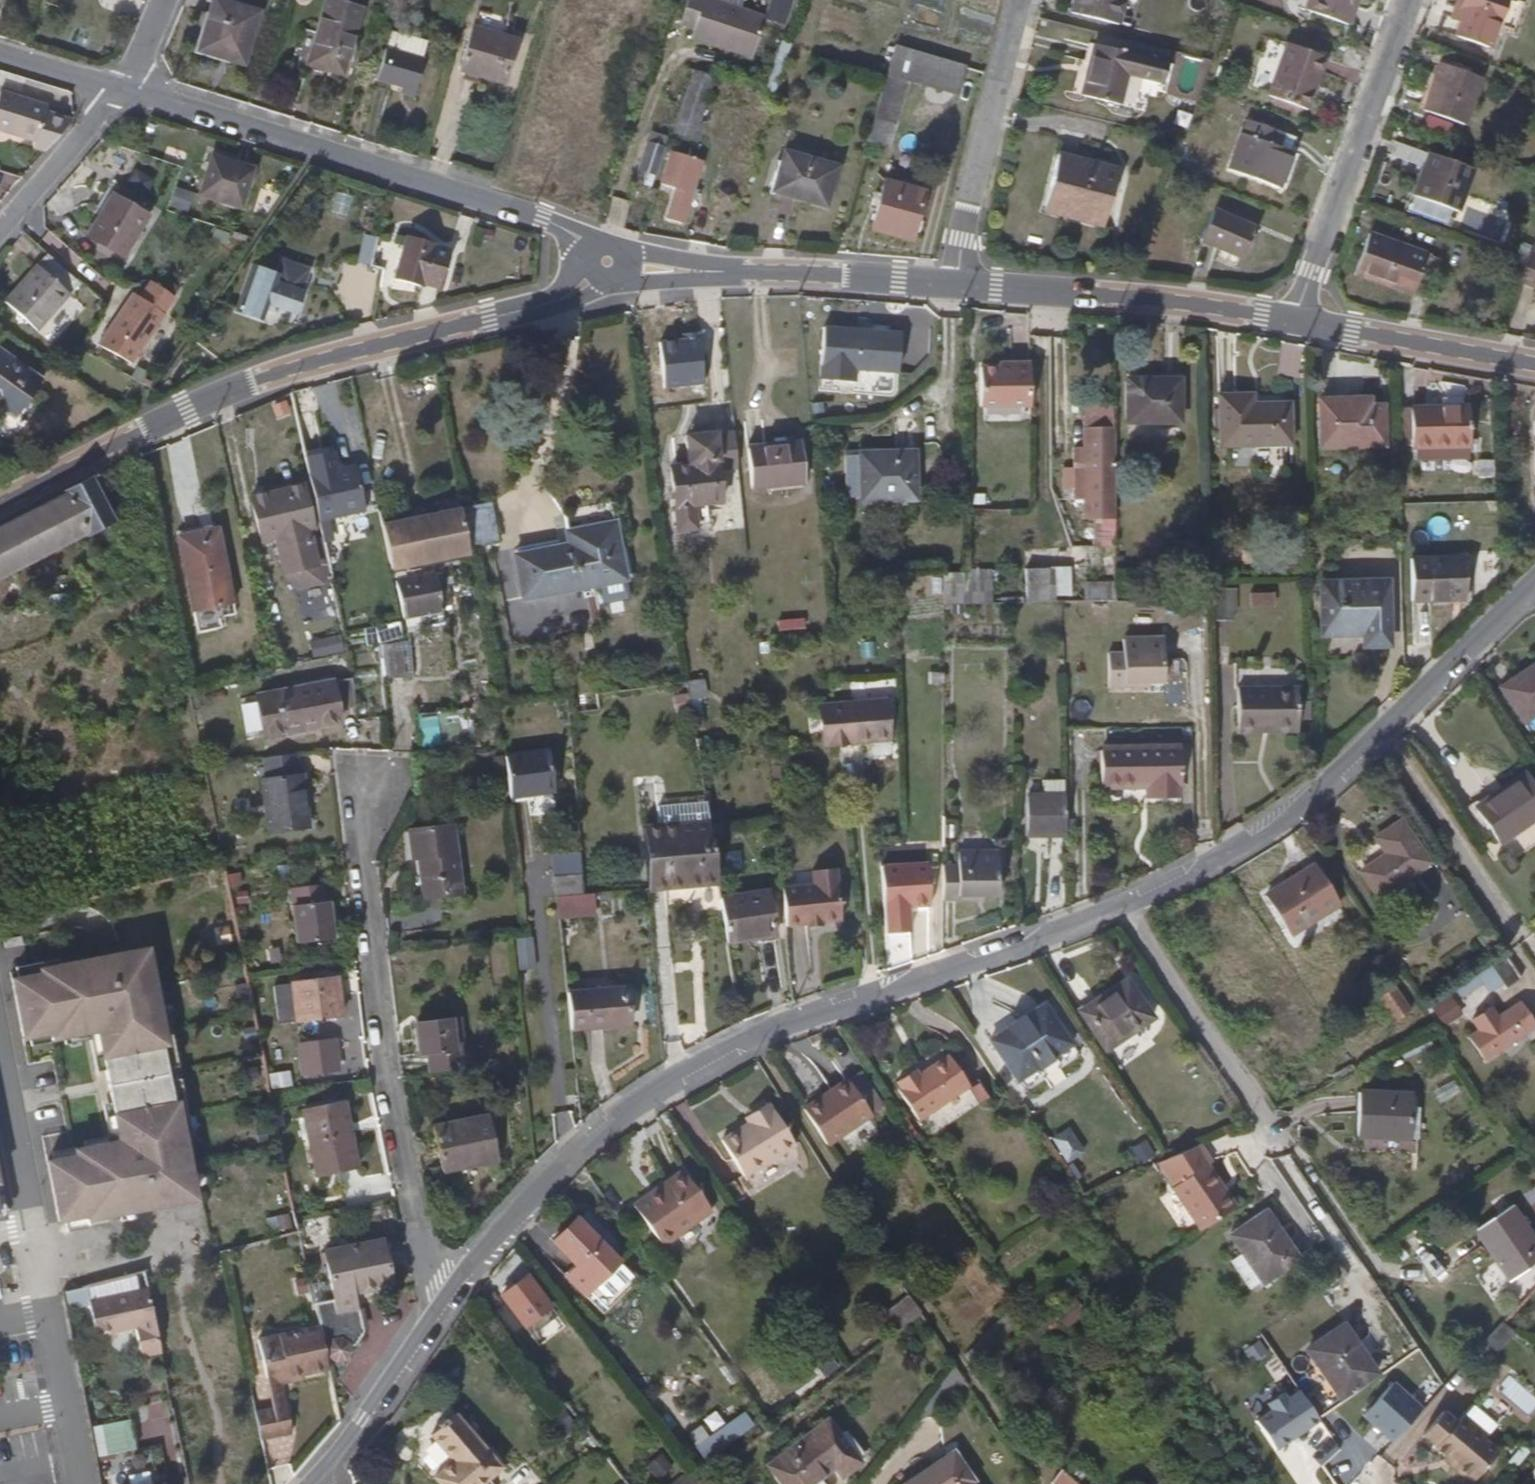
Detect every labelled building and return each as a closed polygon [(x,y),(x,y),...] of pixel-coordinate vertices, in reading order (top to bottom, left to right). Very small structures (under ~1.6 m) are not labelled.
[(258,13),(213,0),(196,53),(241,66),(258,13)] [(766,19),(707,0),(686,0),(677,26),(693,30),(690,39),(752,59),(766,19)] [(786,25),(794,0),(770,0),(764,18),(786,25)] [(1122,0),(1075,0),(1072,12),(1117,23),(1122,0)] [(1357,0),(1311,0),(1307,10),(1347,27),(1357,0)] [(1458,8),(1453,20),(1462,24),(1457,39),(1490,51),(1508,1),(1507,0),(1460,0),(1458,8)] [(337,76),(355,11),(320,2),(303,66),(337,76)] [(1453,20),(1458,8),(1452,7),(1448,18),(1453,20)] [(511,52),(467,39),(454,81),(497,95),(511,52)] [(1125,103),(1136,53),(1097,43),(1086,94),(1125,103)] [(1305,111),(1325,59),(1286,44),(1267,96),(1305,111)] [(949,75),(949,71),(951,57),(913,52),(910,68),(949,75)] [(368,87),(395,94),(408,98),(416,65),(376,56),(368,87)] [(1464,127),(1481,80),(1441,65),(1423,112),(1464,127)] [(886,76),(867,142),(889,148),(909,82),(886,76)] [(700,125),(711,89),(692,83),(676,132),(699,140),(703,126),(700,125)] [(68,119),(44,112),(45,103),(0,90),(0,132),(30,141),(29,149),(40,152),(68,119)] [(1274,144),(1279,130),(1249,119),(1231,169),(1282,188),(1295,152),(1282,147),(1274,144)] [(634,179),(652,185),(668,135),(650,129),(634,179)] [(1287,133),(1279,130),(1274,144),(1282,147),(1287,133)] [(823,207),(835,170),(786,154),(774,191),(823,207)] [(1457,213),(1473,169),(1431,154),(1415,197),(1457,213)] [(692,223),(710,166),(676,155),(666,187),(680,191),(672,218),(692,223)] [(238,207),(250,169),(210,156),(197,193),(238,207)] [(1050,211),(1081,218),(1091,220),(1093,212),(1111,216),(1121,169),(1062,156),(1050,211)] [(138,170),(128,179),(154,205),(177,182),(166,171),(152,184),(138,170)] [(909,242),(923,192),(883,181),(870,231),(909,242)] [(124,256),(152,220),(117,193),(89,229),(124,256)] [(1241,260),(1255,230),(1212,210),(1199,241),(1241,260)] [(1093,212),(1091,220),(1109,224),(1111,216),(1093,212)] [(354,261),(370,265),(379,216),(364,213),(354,261)] [(1426,300),(1441,259),(1369,233),(1354,274),(1426,300)] [(435,289),(446,250),(401,238),(391,280),(418,288),(419,284),(435,289)] [(35,329),(78,280),(46,250),(2,301),(35,329)] [(1521,283),(1534,288),(1534,254),(1532,253),(1521,283)] [(292,316),(307,270),(279,261),(275,275),(250,267),(235,310),(260,318),(263,307),(292,316)] [(124,315),(119,311),(106,331),(138,352),(172,302),(154,289),(143,305),(134,299),(124,315)] [(130,295),(119,311),(124,315),(134,299),(130,295)] [(893,329),(822,323),(818,376),(889,382),(893,329)] [(34,375),(0,351),(0,406),(8,412),(34,375)] [(1028,403),(1028,357),(1007,357),(1007,363),(995,363),(976,363),(976,402),(1028,403)] [(1185,375),(1125,374),(1123,433),(1183,434),(1185,375)] [(1287,438),(1286,397),(1249,398),(1249,387),(1214,388),(1215,440),(1287,438)] [(1338,405),(1337,397),(1317,397),(1319,445),(1381,445),(1380,405),(1366,405),(1338,405)] [(1366,397),(1337,397),(1338,405),(1366,405),(1366,397)] [(1466,446),(1465,407),(1407,408),(1408,446),(1466,446)] [(1088,429),(1088,450),(1111,450),(1111,429),(1088,429)] [(804,482),(798,441),(745,448),(751,489),(804,482)] [(332,447),(301,454),(314,512),(361,502),(352,457),(335,461),(332,447)] [(1088,499),(1088,450),(1075,450),(1076,499),(1088,499)] [(1111,450),(1088,450),(1088,499),(1090,500),(1091,515),(1111,515),(1111,450)] [(859,498),(899,499),(898,453),(858,453),(859,498)] [(898,453),(899,499),(911,499),(912,453),(898,453)] [(140,464),(138,456),(0,527),(0,578),(68,542),(109,521),(93,488),(140,464)] [(719,503),(714,464),(665,470),(671,510),(719,503)] [(248,486),(253,507),(259,531),(265,530),(273,565),(288,581),(312,575),(302,532),(291,534),(289,524),(300,522),(311,519),(300,474),(281,478),(248,486)] [(486,505),(460,510),(467,546),(484,543),(482,530),(491,529),(486,505)] [(467,546),(460,510),(379,526),(388,570),(468,554),(467,546)] [(227,596),(212,521),(170,530),(186,605),(227,596)] [(300,522),(289,524),(291,534),(302,532),(300,522)] [(623,580),(612,525),(565,534),(567,545),(514,555),(523,598),(623,580)] [(482,530),(484,543),(493,541),(491,529),(482,530)] [(1462,603),(1464,562),(1410,558),(1408,600),(1462,603)] [(1042,605),(1051,604),(1051,595),(1048,595),(1048,578),(1050,578),(1050,570),(1042,571),(1042,605)] [(1022,571),(1023,605),(1042,605),(1042,571),(1022,571)] [(437,595),(433,574),(394,582),(399,602),(437,595)] [(940,606),(962,606),(962,575),(940,575),(940,580),(940,606)] [(1083,581),(1084,600),(1112,599),(1111,580),(1083,581)] [(1385,647),(1383,582),(1317,585),(1319,636),(1361,635),(1362,648),(1385,647)] [(1234,613),(1236,589),(1225,588),(1223,613),(1234,613)] [(1274,607),(1274,591),(1249,592),(1250,607),(1274,607)] [(780,630),(804,629),(804,618),(780,619),(780,630)] [(376,642),(401,639),(399,622),(374,625),(376,642)] [(312,659),(345,651),(341,633),(308,641),(312,659)] [(1140,683),(1160,682),(1160,637),(1119,639),(1119,652),(1104,653),(1105,688),(1140,687),(1140,683)] [(1501,690),(1524,725),(1534,717),(1534,667),(1501,690)] [(673,712),(704,711),(703,679),(686,680),(687,693),(672,694),(673,712)] [(1233,685),(1233,725),(1265,723),(1265,729),(1294,729),(1293,682),(1233,685)] [(353,715),(349,687),(292,694),(298,735),(337,731),(336,717),(353,715)] [(298,735),(292,694),(258,698),(263,739),(298,735)] [(834,708),(838,744),(850,742),(851,744),(890,741),(886,702),(847,704),(848,707),(834,708)] [(419,744),(438,743),(438,713),(418,713),(419,744)] [(1180,785),(1178,744),(1136,747),(1136,749),(1100,750),(1100,786),(1146,786),(1146,796),(1177,795),(1177,785),(1180,785)] [(546,746),(504,752),(510,795),(552,790),(546,746)] [(293,756),(262,760),(265,781),(261,782),(268,834),(303,831),(299,799),(304,798),(302,777),(297,778),(293,756)] [(1534,818),(1534,792),(1522,773),(1485,798),(1510,835),(1534,818)] [(1026,838),(1063,839),(1063,798),(1026,798),(1026,838)] [(658,822),(705,820),(704,801),(657,804),(658,822)] [(1376,896),(1427,862),(1399,820),(1373,837),(1384,853),(1358,870),(1376,896)] [(640,830),(646,891),(715,883),(705,822),(640,830)] [(458,894),(449,826),(412,830),(415,858),(422,858),(428,898),(458,894)] [(940,871),(940,906),(973,906),(974,902),(997,902),(996,857),(955,858),(955,871),(940,871)] [(878,867),(883,935),(910,933),(908,908),(929,907),(926,864),(878,867)] [(1288,935),(1337,902),(1312,864),(1263,896),(1288,935)] [(779,884),(783,923),(801,921),(818,919),(837,918),(831,865),(809,867),(809,881),(779,884)] [(552,899),(581,898),(579,874),(550,877),(552,899)] [(299,945),(333,942),(330,905),(324,905),(322,889),(292,893),(299,945)] [(717,898),(724,942),(772,934),(766,891),(717,898)] [(562,900),(563,917),(601,913),(600,896),(581,898),(562,900)] [(20,938),(3,941),(4,949),(21,946),(20,938)] [(41,975),(10,981),(22,1040),(50,1035),(52,1041),(88,1034),(86,1023),(93,1021),(94,1029),(95,1029),(118,1146),(117,1146),(119,1154),(112,1155),(109,1144),(73,1151),(74,1157),(46,1163),(57,1223),(86,1218),(87,1222),(116,1217),(130,1214),(190,1203),(184,1171),(189,1170),(179,1120),(175,1121),(159,1034),(163,1033),(154,982),(149,983),(143,951),(40,971),(41,975)] [(343,1018),(337,980),(291,987),(296,1025),(343,1018)] [(1152,1019),(1127,982),(1079,1014),(1104,1052),(1152,1019)] [(1397,1019),(1411,1010),(1394,984),(1379,994),(1397,1019)] [(629,1026),(626,990),(582,993),(585,1030),(629,1026)] [(1453,997),(1433,1007),(1444,1027),(1463,1017),(1453,997)] [(1469,1037),(1485,1059),(1534,1024),(1520,1001),(1498,1017),(1490,1006),(1472,1019),(1480,1029),(1469,1037)] [(1071,1048),(1043,1007),(989,1043),(1017,1084),(1071,1048)] [(453,1039),(464,1038),(462,1015),(451,1016),(453,1039)] [(431,1074),(475,1069),(473,1048),(466,1049),(464,1038),(453,1039),(451,1016),(413,1021),(418,1057),(428,1056),(431,1074)] [(295,1042),(297,1077),(338,1075),(336,1039),(295,1042)] [(912,1121),(962,1086),(940,1055),(910,1075),(906,1070),(890,1081),(893,1087),(890,1090),(912,1121)] [(841,1075),(797,1103),(821,1142),(867,1112),(841,1075)] [(1411,1140),(1411,1097),(1358,1096),(1357,1139),(1411,1140)] [(739,1171),(789,1139),(760,1098),(739,1111),(742,1117),(715,1135),(739,1171)] [(348,1136),(341,1104),(302,1112),(315,1177),(358,1169),(351,1136),(348,1136)] [(500,1158),(491,1115),(436,1126),(444,1169),(500,1158)] [(1130,1149),(1137,1166),(1156,1158),(1148,1141),(1130,1149)] [(1200,1147),(1165,1163),(1158,1166),(1175,1190),(1172,1192),(1200,1234),(1236,1210),(1207,1169),(1212,1166),(1200,1147)] [(683,1173),(646,1200),(652,1206),(687,1178),(683,1173)] [(652,1206),(646,1200),(634,1209),(663,1249),(713,1213),(687,1178),(652,1206)] [(1508,1206),(1472,1231),(1508,1281),(1534,1262),(1534,1245),(1508,1206)] [(1295,1263),(1265,1216),(1228,1238),(1261,1286),(1295,1263)] [(554,1243),(578,1268),(600,1245),(576,1220),(554,1243)] [(341,1362),(351,1360),(371,1332),(366,1310),(363,1310),(360,1290),(391,1284),(384,1245),(333,1256),(343,1308),(321,1311),(329,1348),(332,1348),(333,1355),(341,1362)] [(600,1245),(578,1268),(567,1280),(585,1298),(618,1264),(600,1245)] [(84,1286),(87,1301),(137,1291),(134,1274),(84,1286)] [(549,1309),(527,1279),(513,1289),(510,1285),(498,1294),(523,1328),(549,1309)] [(155,1337),(146,1289),(137,1291),(87,1301),(84,1302),(91,1339),(112,1335),(111,1328),(130,1325),(134,1341),(155,1337)] [(908,1295),(883,1315),(896,1333),(922,1313),(908,1295)] [(1499,1355),(1514,1334),(1499,1324),(1484,1345),(1499,1355)] [(302,1378),(327,1372),(318,1330),(257,1342),(264,1381),(283,1377),(286,1381),(302,1378)] [(1339,1403),(1374,1378),(1341,1331),(1306,1354),(1339,1403)] [(137,1354),(158,1351),(155,1337),(134,1341),(137,1354)] [(1254,1365),(1271,1355),(1261,1339),(1245,1349),(1254,1365)] [(303,1383),(302,1378),(286,1381),(283,1377),(264,1381),(271,1411),(286,1409),(282,1388),(303,1383)] [(1296,1387),(1252,1417),(1277,1453),(1321,1422),(1296,1387)] [(1481,1390),(1458,1416),(1483,1437),(1505,1410),(1481,1390)] [(253,1415),(259,1445),(292,1438),(286,1409),(271,1411),(253,1415)] [(1458,1416),(1453,1422),(1441,1411),(1419,1435),(1432,1446),(1430,1449),(1440,1457),(1442,1455),(1449,1462),(1444,1467),(1464,1483),(1467,1483),(1494,1452),(1480,1441),(1483,1437),(1458,1416)] [(500,1468),(454,1415),(429,1436),(452,1462),(433,1480),(437,1483),(482,1483),(500,1468)] [(723,1444),(754,1430),(748,1416),(716,1430),(723,1444)] [(91,1427),(97,1458),(136,1451),(130,1420),(91,1427)] [(811,1437),(768,1469),(780,1483),(815,1483),(835,1468),(811,1437)] [(966,1481),(969,1478),(948,1447),(897,1483),(968,1483),(966,1481)] [(649,1464),(662,1483),(676,1473),(662,1454),(649,1464)] [(1442,1455),(1440,1457),(1437,1461),(1444,1467),(1449,1462),(1442,1455)] [(1061,1468),(1049,1482),(1052,1483),(1076,1483),(1078,1482),(1061,1468)]
